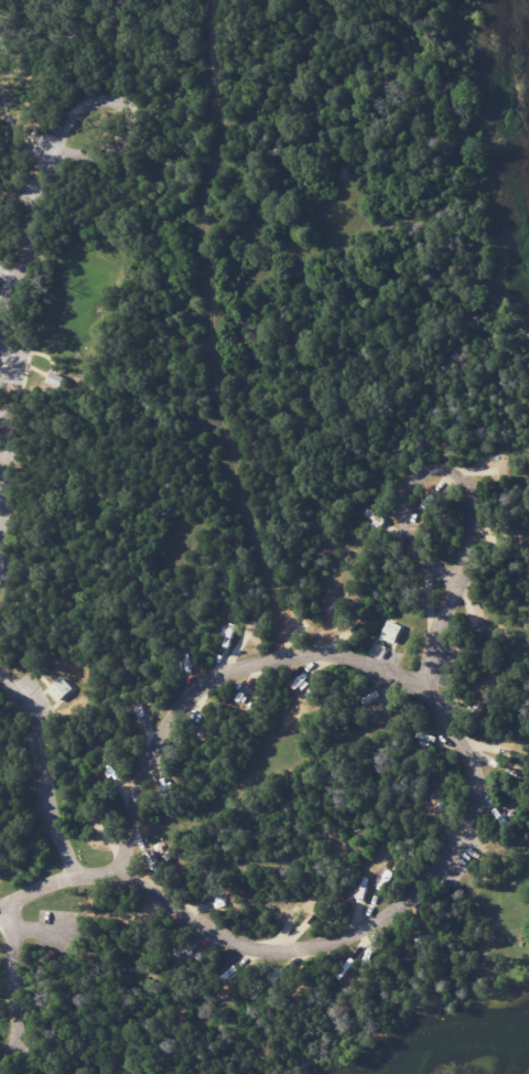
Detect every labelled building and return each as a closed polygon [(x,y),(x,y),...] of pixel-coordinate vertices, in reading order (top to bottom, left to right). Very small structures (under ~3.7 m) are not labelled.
[(393,645),(402,627),(387,620),(379,638),(393,645)] [(47,692),(58,702),(72,687),(61,677),(47,692)]
